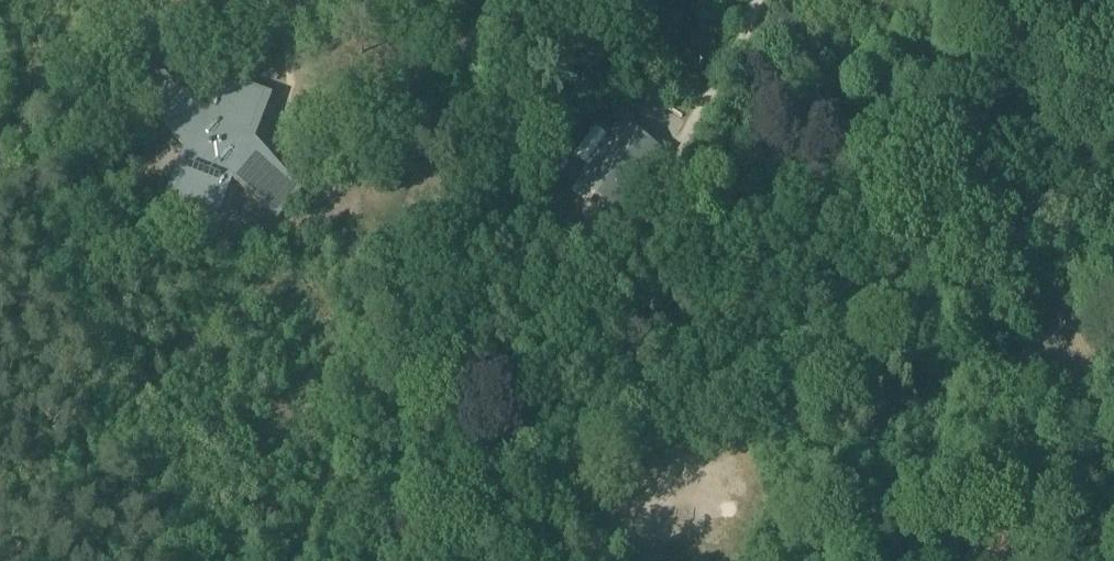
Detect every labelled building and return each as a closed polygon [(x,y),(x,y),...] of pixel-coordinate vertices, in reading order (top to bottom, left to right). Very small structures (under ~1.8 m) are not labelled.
[(161,69),(136,98),(184,150),(166,194),(219,215),(232,179),(278,219),(304,190),(256,139),(273,93),(221,74),(207,109),(161,69)] [(618,212),(662,150),(621,121),(577,183),(618,212)]
